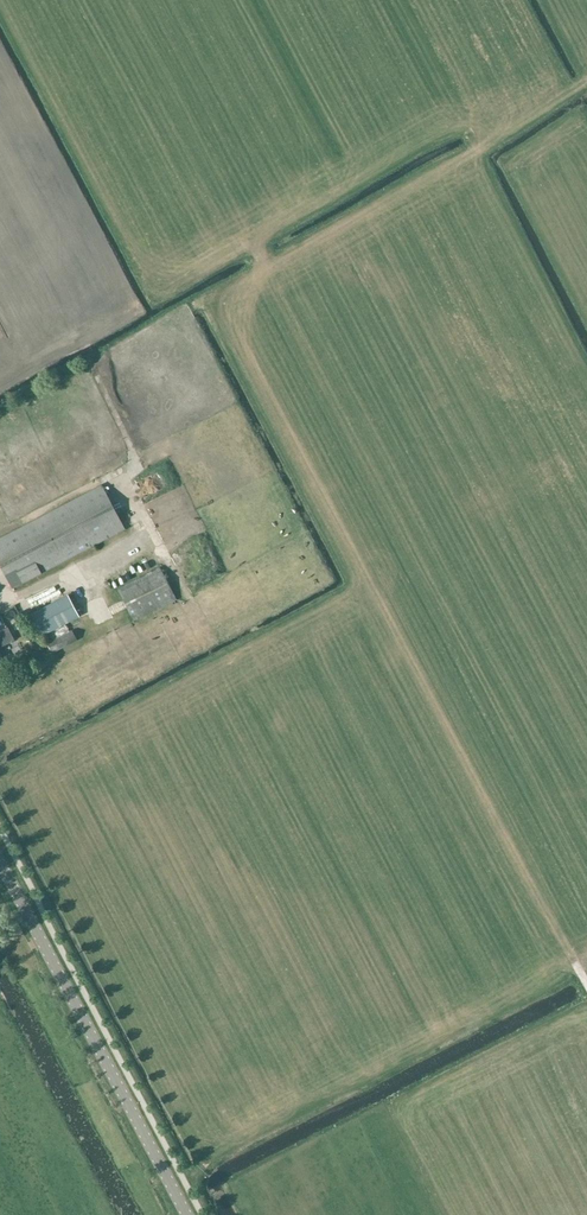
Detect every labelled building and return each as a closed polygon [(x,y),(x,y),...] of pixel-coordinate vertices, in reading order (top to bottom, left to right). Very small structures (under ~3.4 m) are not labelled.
[(20,528),(0,538),(0,564),(13,588),(125,529),(102,485),(20,528)] [(160,567),(118,589),(134,621),(176,600),(160,567)] [(80,617),(68,594),(25,616),(37,639),(80,617)] [(1,647),(14,640),(8,627),(0,631),(0,646),(1,647)]
